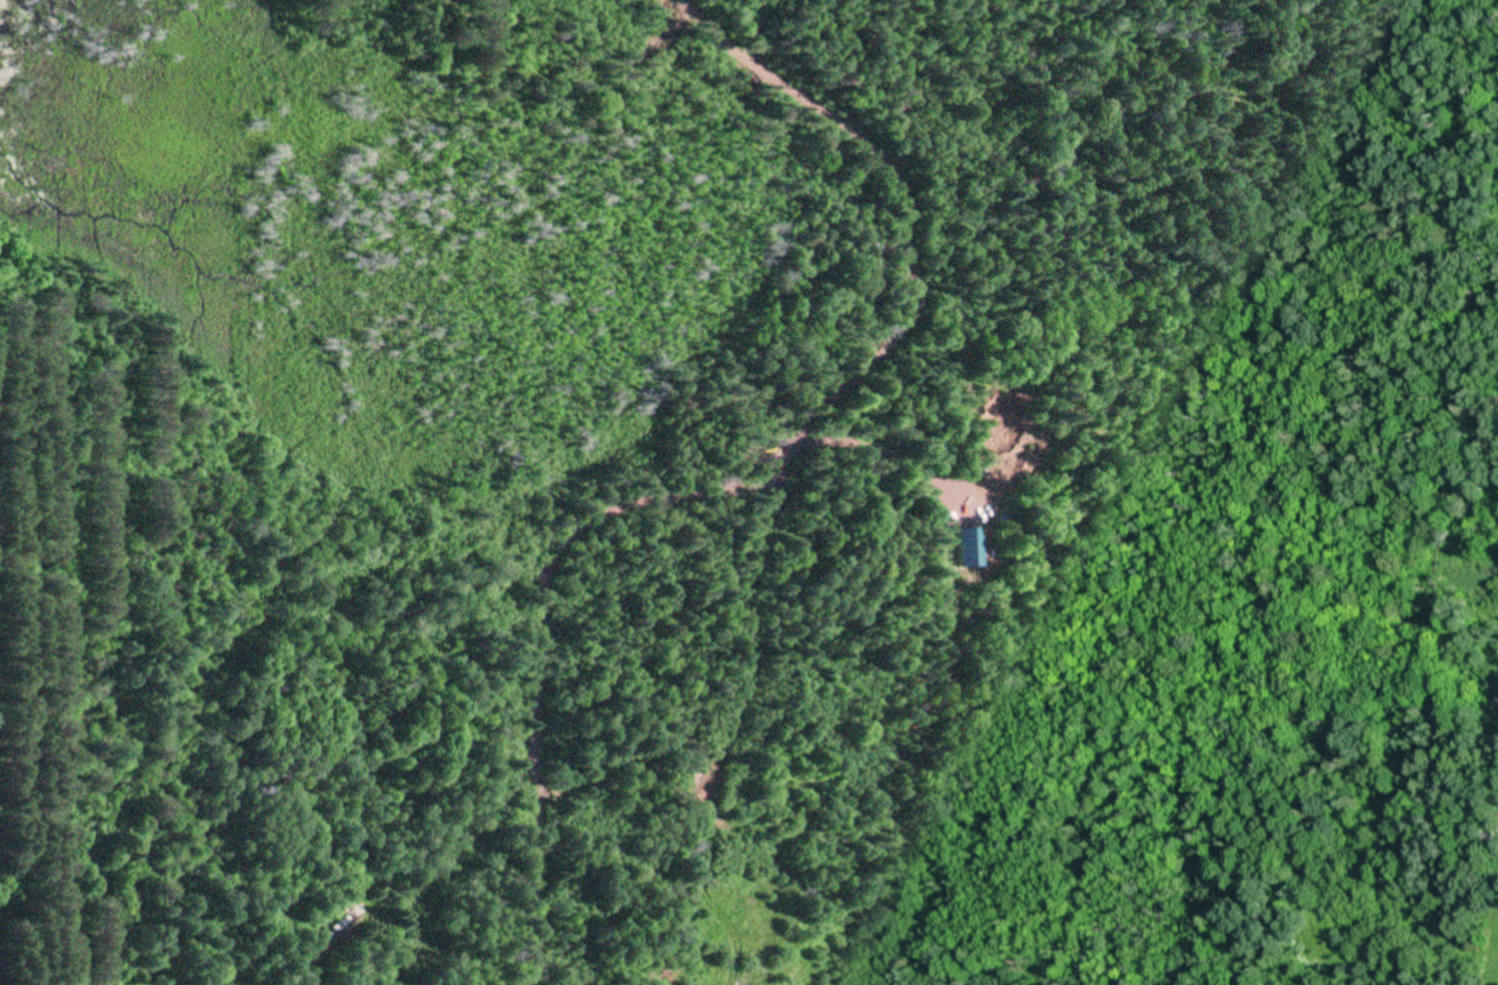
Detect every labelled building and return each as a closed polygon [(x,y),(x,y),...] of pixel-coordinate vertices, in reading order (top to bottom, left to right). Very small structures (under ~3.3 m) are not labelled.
[(360,899),(367,910),(333,930),(326,918),(360,899)]
